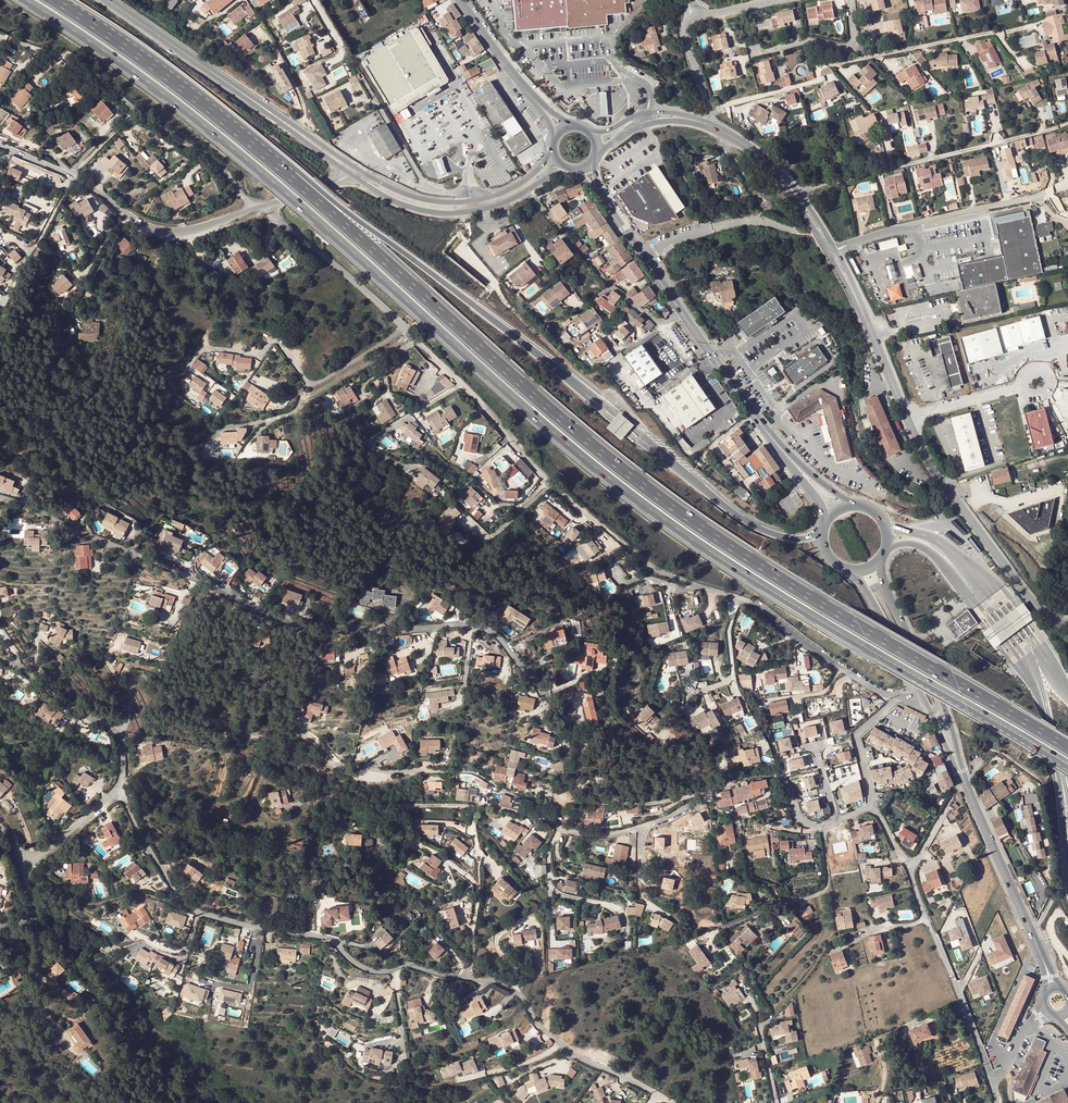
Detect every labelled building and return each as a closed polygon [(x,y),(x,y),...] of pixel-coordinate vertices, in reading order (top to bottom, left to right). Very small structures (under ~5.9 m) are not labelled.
[(164,3),(168,6),(172,10),(178,1),(177,0),(166,0),(164,3)] [(206,3),(211,9),(215,14),(232,0),(210,0),(206,3)] [(557,24),(518,28),(517,6),(521,6),(520,0),(512,0),(515,32),(558,27),(557,24)] [(521,6),(517,6),(518,28),(557,24),(557,18),(567,17),(568,27),(607,23),(607,13),(625,12),(625,2),(624,0),(520,0),(521,6)] [(872,3),(874,11),(885,8),(883,0),(871,0),(872,3)] [(916,1),(918,13),(924,12),(933,10),(933,12),(946,9),(944,0),(938,0),(935,0),(931,1),(929,0),(923,0),(916,1)] [(959,1),(962,14),(979,11),(977,0),(965,0),(959,1)] [(295,1),(284,7),(287,12),(287,13),(298,6),(295,1)] [(426,7),(429,12),(430,12),(429,9),(438,4),(436,2),(426,7)] [(821,7),(808,9),(809,20),(818,19),(818,18),(824,17),(824,15),(833,14),(831,2),(820,3),(821,7)] [(241,5),(228,15),(235,25),(248,15),(250,18),(255,14),(249,4),(243,8),(241,5)] [(459,12),(453,4),(446,9),(449,13),(439,19),(443,27),(444,26),(447,25),(453,22),(450,17),(459,12)] [(777,18),(780,28),(785,26),(785,23),(789,22),(795,21),(795,17),(794,16),(793,10),(777,14),(777,18)] [(887,14),(888,22),(902,20),(900,11),(887,14)] [(282,20),(283,19),(289,16),(287,13),(287,12),(266,24),(273,35),(286,27),(283,23),(282,20)] [(458,34),(461,32),(460,30),(462,28),(456,18),(461,15),(459,12),(450,17),(453,22),(447,25),(444,26),(443,27),(445,29),(448,27),(454,36),(458,34)] [(1051,22),(1053,31),(1055,39),(1067,36),(1065,25),(1064,19),(1066,19),(1065,15),(1048,18),(1049,23),(1051,22)] [(558,27),(568,27),(567,17),(557,18),(557,24),(558,27)] [(881,33),(890,31),(893,31),(895,42),(906,40),(902,20),(888,22),(879,24),(881,33)] [(416,26),(364,58),(395,113),(447,82),(448,79),(419,27),(416,26)] [(644,35),(646,40),(649,50),(650,54),(654,52),(653,49),(657,47),(660,46),(656,32),(655,26),(648,28),(649,30),(647,30),(648,34),(644,35)] [(286,27),(273,35),(277,41),(289,33),(286,27)] [(468,42),(476,37),(472,31),(464,37),(468,42)] [(715,36),(718,50),(732,47),(731,42),(727,43),(725,33),(715,36)] [(245,34),(232,45),(242,56),(254,45),(245,34)] [(312,39),(310,35),(297,40),(304,58),(316,54),(310,39),(312,39)] [(485,49),(476,37),(468,42),(467,43),(468,43),(472,49),(476,55),(485,49)] [(984,40),(974,45),(978,53),(982,51),(990,67),(1000,62),(992,46),(991,47),(987,41),(984,42),(984,40)] [(375,50),(383,45),(382,42),(373,47),(375,50)] [(1047,60),(1048,61),(1058,59),(1058,55),(1057,51),(1055,44),(1045,46),(1044,46),(1045,51),(1035,54),(1037,63),(1045,62),(1044,60),(1047,60)] [(321,51),(323,57),(335,51),(332,45),(321,51)] [(922,52),(916,55),(921,64),(926,61),(922,52)] [(933,63),(941,63),(947,62),(947,65),(957,64),(956,54),(947,55),(947,52),(932,53),(933,58),(928,59),(929,66),(933,66),(933,63)] [(736,61),(719,65),(721,73),(725,72),(727,78),(737,76),(737,73),(736,71),(738,70),(736,61)] [(761,81),(765,80),(771,78),(769,71),(771,70),(769,61),(759,63),(761,72),(762,75),(759,76),(761,81)] [(323,77),(327,74),(322,63),(306,72),(316,90),(324,86),(320,78),(323,77)] [(915,88),(924,82),(914,64),(896,75),(901,82),(905,80),(909,78),(915,88)] [(0,66),(0,84),(2,85),(11,72),(1,65),(0,66)] [(278,65),(273,68),(276,73),(274,74),(279,83),(279,82),(287,78),(282,69),(281,70),(278,65)] [(464,65),(459,67),(463,73),(468,71),(464,65)] [(867,90),(876,82),(873,78),(877,74),(868,65),(860,71),(863,75),(864,76),(862,78),(858,81),(853,75),(848,80),(856,88),(861,84),(866,88),(867,90)] [(463,73),(467,80),(477,75),(473,68),(470,70),(468,71),(463,73)] [(1034,68),(1024,72),(1026,78),(1036,74),(1034,68)] [(771,78),(765,80),(766,84),(775,81),(775,80),(773,72),(772,72),(771,70),(769,71),(771,78)] [(293,88),(287,78),(279,82),(285,92),(293,88)] [(781,78),(775,80),(775,81),(777,88),(783,86),(781,78)] [(911,90),(915,88),(909,78),(905,80),(911,90)] [(1066,88),(1066,86),(1067,86),(1067,80),(1065,80),(1064,78),(1055,80),(1056,88),(1054,88),(1056,96),(1063,94),(1067,93),(1067,91),(1066,88)] [(1036,79),(1027,85),(1030,91),(1032,90),(1034,88),(1040,85),(1036,79)] [(19,108),(27,100),(25,98),(28,94),(28,93),(33,88),(25,81),(17,90),(19,92),(11,100),(19,108)] [(833,82),(820,88),(825,98),(831,95),(832,96),(838,93),(833,82)] [(863,97),(873,88),(877,84),(876,82),(867,90),(866,88),(860,93),(863,97)] [(491,83),(474,93),(496,126),(514,116),(491,83)] [(1027,85),(1018,91),(1024,100),(1027,98),(1027,97),(1028,96),(1028,97),(1033,105),(1034,104),(1034,99),(1032,90),(1030,91),(1027,85)] [(78,87),(78,86),(71,90),(75,97),(73,98),(76,102),(84,96),(78,87)] [(802,102),(798,88),(790,90),(792,95),(786,96),(788,105),(802,102)] [(825,98),(820,88),(818,89),(826,105),(834,101),(832,96),(831,95),(825,98)] [(1034,88),(1032,90),(1034,99),(1034,104),(1041,100),(1034,88)] [(606,90),(599,91),(600,104),(601,116),(608,116),(607,104),(606,90)] [(340,104),(341,106),(347,103),(341,91),(324,99),(329,109),(336,105),(336,106),(340,104)] [(986,95),(987,101),(988,103),(995,101),(993,93),(986,95)] [(972,112),(978,111),(977,108),(981,106),(981,107),(986,106),(985,104),(985,102),(987,101),(986,95),(969,99),(970,103),(965,104),(967,111),(972,110),(972,112)] [(105,117),(112,112),(99,98),(90,106),(94,110),(93,112),(103,122),(105,120),(106,119),(105,117)] [(758,104),(753,111),(759,115),(756,119),(764,125),(769,117),(773,117),(781,122),(787,113),(776,106),(775,108),(774,108),(767,110),(758,104)] [(1046,105),(1047,111),(1045,111),(1046,119),(1054,118),(1052,104),(1046,105)] [(935,107),(917,111),(919,121),(926,119),(929,118),(937,116),(935,107)] [(888,121),(889,125),(899,122),(900,126),(907,125),(904,112),(893,114),(892,109),(886,110),(887,116),(888,121)] [(856,120),(849,121),(855,134),(861,132),(865,140),(869,138),(867,132),(873,129),(870,123),(877,120),(875,115),(864,118),(863,116),(856,119),(856,120)] [(497,128),(514,117),(514,116),(496,126),(497,128)] [(14,120),(7,129),(16,135),(22,126),(14,120)] [(523,131),(516,120),(499,131),(506,142),(523,131)] [(386,159),(401,150),(386,125),(369,135),(382,156),(384,155),(386,159)] [(523,131),(506,142),(515,156),(533,145),(523,131)] [(76,142),(68,132),(56,141),(63,149),(67,146),(69,148),(76,142)] [(1067,132),(1055,135),(1056,137),(1053,137),(1053,139),(1047,140),(1050,153),(1057,151),(1058,155),(1067,152),(1067,133),(1067,132)] [(1017,149),(1044,143),(1042,135),(1032,138),(1015,142),(1017,149)] [(125,145),(120,138),(114,142),(120,149),(125,145)] [(76,142),(69,148),(72,151),(79,146),(76,142)] [(926,143),(918,145),(920,153),(928,151),(926,143)] [(908,156),(920,153),(918,145),(906,148),(908,156)] [(1010,148),(1000,151),(1002,159),(1002,160),(1004,168),(1005,170),(1001,171),(1004,181),(1012,179),(1010,170),(1016,168),(1014,163),(1022,161),(1021,155),(1012,157),(1010,148)] [(119,174),(127,165),(115,155),(111,160),(107,157),(101,164),(110,171),(112,169),(114,170),(119,174)] [(141,155),(137,158),(147,171),(151,167),(161,179),(167,174),(163,170),(164,169),(154,156),(147,162),(141,155)] [(441,157),(434,159),(440,174),(446,171),(441,157)] [(987,157),(962,163),(965,176),(971,175),(970,172),(979,170),(989,168),(987,157)] [(710,161),(702,163),(703,167),(704,167),(708,185),(719,183),(715,165),(710,165),(710,161)] [(10,165),(6,174),(18,179),(22,171),(10,165)] [(925,165),(916,168),(918,176),(920,175),(924,189),(944,184),(941,172),(932,174),(931,167),(926,168),(925,165)] [(1010,170),(1012,179),(1018,177),(1016,168),(1010,170)] [(652,170),(647,173),(656,186),(661,183),(652,170)] [(678,219),(656,186),(647,173),(635,181),(629,185),(616,193),(632,217),(655,226),(678,219)] [(884,180),(886,186),(904,182),(903,175),(884,180)] [(886,186),(885,186),(887,195),(890,194),(891,196),(898,194),(898,193),(901,193),(907,191),(905,182),(904,182),(886,186)] [(564,189),(554,193),(555,195),(557,200),(560,202),(568,199),(567,197),(578,192),(584,190),(581,185),(564,191),(564,189)] [(180,204),(182,207),(190,202),(188,199),(194,195),(190,187),(184,191),(183,189),(179,191),(179,193),(175,195),(174,194),(173,192),(164,197),(170,209),(180,204)] [(866,212),(866,211),(865,209),(870,208),(871,210),(876,209),(873,195),(863,197),(864,201),(859,202),(864,212),(866,212)] [(860,213),(864,212),(859,202),(858,202),(857,198),(853,199),(855,211),(859,210),(860,213)] [(84,212),(84,213),(93,209),(89,199),(82,203),(83,204),(80,205),(79,204),(78,201),(70,205),(76,216),(84,212)] [(593,230),(606,222),(595,207),(591,200),(568,214),(570,217),(572,220),(578,228),(585,224),(588,222),(592,229),(593,230)] [(15,205),(8,202),(4,211),(14,216),(18,208),(15,206),(15,205)] [(553,210),(549,213),(559,224),(561,222),(560,220),(568,214),(560,203),(552,209),(553,210)] [(99,209),(110,217),(114,212),(103,204),(99,209)] [(1021,207),(1023,218),(1031,216),(1028,206),(1021,207)] [(24,211),(18,208),(14,216),(13,218),(14,219),(14,220),(16,221),(13,228),(16,230),(18,230),(21,224),(21,223),(19,222),(20,220),(26,223),(30,215),(24,212),(24,211)] [(995,237),(999,236),(997,223),(1022,218),(1021,214),(991,220),(995,237)] [(959,266),(964,290),(996,283),(999,282),(1018,278),(1042,273),(1031,216),(1023,218),(1022,218),(997,223),(999,236),(1004,256),(959,266)] [(593,230),(588,233),(593,241),(603,234),(606,239),(614,233),(606,222),(593,230)] [(1050,223),(1037,226),(1039,237),(1052,234),(1050,223)] [(60,246),(66,244),(62,234),(65,233),(64,230),(60,231),(56,232),(55,233),(60,246)] [(493,242),(486,246),(492,258),(517,244),(511,233),(507,235),(505,231),(491,238),(493,242)] [(36,236),(31,233),(28,240),(33,242),(36,236)] [(608,251),(620,242),(614,233),(606,239),(610,245),(606,248),(608,251)] [(583,237),(585,240),(587,243),(591,240),(587,234),(583,237)] [(134,248),(126,238),(118,246),(126,255),(134,248)] [(574,254),(570,250),(562,238),(554,243),(552,241),(547,245),(557,258),(553,261),(555,263),(558,267),(561,264),(574,254)] [(608,251),(614,259),(626,251),(620,242),(608,251)] [(876,244),(868,246),(869,253),(877,251),(876,244)] [(212,248),(215,253),(221,250),(218,245),(212,248)] [(22,257),(14,250),(8,255),(16,262),(22,257)] [(230,277),(248,266),(239,253),(227,260),(221,250),(215,253),(230,277)] [(614,274),(623,268),(622,267),(632,259),(626,251),(614,259),(610,262),(613,267),(610,269),(611,270),(613,273),(614,274)] [(275,267),(268,257),(257,265),(264,275),(275,267)] [(592,262),(595,265),(601,261),(599,257),(593,260),(592,262)] [(614,284),(616,283),(627,276),(632,284),(644,276),(634,262),(623,270),(614,275),(609,280),(614,284)] [(894,262),(886,265),(888,271),(896,269),(894,262)] [(523,282),(525,284),(536,275),(526,263),(523,266),(524,268),(517,274),(515,272),(508,278),(516,287),(523,282)] [(2,284),(5,279),(9,280),(12,274),(6,271),(4,270),(4,269),(0,266),(0,283),(2,284)] [(524,268),(523,266),(515,272),(517,274),(524,268)] [(912,266),(905,267),(907,276),(914,274),(913,269),(912,266)] [(914,274),(916,279),(922,278),(920,267),(913,269),(914,274)] [(72,284),(63,276),(52,288),(53,289),(58,294),(60,295),(62,292),(64,291),(66,292),(72,284)] [(731,279),(722,281),(724,286),(718,288),(722,304),(736,300),(731,279)] [(563,284),(571,293),(574,290),(567,281),(563,284)] [(724,286),(722,281),(710,284),(714,297),(715,305),(717,305),(722,304),(718,288),(724,286)] [(569,293),(560,283),(554,287),(551,290),(550,289),(546,291),(541,295),(549,306),(558,299),(559,301),(569,293)] [(959,300),(961,311),(963,321),(1002,312),(1000,302),(998,294),(996,283),(964,290),(957,291),(959,300)] [(633,286),(626,294),(631,298),(638,293),(633,286)] [(649,286),(641,291),(648,301),(656,296),(649,286)] [(621,296),(613,290),(608,297),(605,295),(602,296),(595,301),(611,311),(615,305),(614,305),(621,296)] [(641,291),(631,298),(642,305),(648,301),(641,291)] [(774,296),(737,322),(747,337),(765,325),(766,328),(777,320),(775,318),(784,311),(774,296)] [(558,299),(549,306),(551,308),(559,301),(558,299)] [(722,304),(725,315),(739,312),(736,300),(722,304)] [(624,316),(630,310),(625,306),(619,311),(624,316)] [(602,319),(593,307),(579,317),(578,316),(573,320),(576,324),(582,320),(588,329),(602,319)] [(633,322),(634,323),(638,326),(644,320),(641,317),(639,315),(632,308),(630,310),(624,316),(631,323),(633,322)] [(1039,316),(961,337),(967,363),(1004,353),(1003,350),(1018,346),(1045,339),(1039,316)] [(84,324),(84,329),(85,329),(85,331),(83,331),(83,334),(80,333),(79,339),(84,339),(84,340),(92,341),(93,340),(97,340),(98,335),(100,335),(101,319),(94,318),(94,320),(94,325),(84,324)] [(655,325),(649,319),(644,325),(649,330),(655,325)] [(623,325),(615,334),(622,341),(630,332),(623,325)] [(825,333),(821,326),(817,329),(821,336),(825,333)] [(951,336),(930,342),(934,357),(942,355),(949,376),(953,388),(965,385),(961,373),(951,336)] [(589,337),(583,341),(588,347),(589,346),(591,348),(596,356),(600,353),(606,360),(613,355),(600,338),(593,343),(589,337)] [(642,345),(625,356),(644,385),(661,373),(642,345)] [(816,345),(782,369),(792,384),(826,360),(816,345)] [(237,357),(238,355),(219,353),(218,363),(232,365),(232,363),(237,363),(236,367),(250,369),(252,359),(240,358),(237,357)] [(198,359),(193,366),(203,373),(208,366),(198,359)] [(416,371),(414,370),(410,368),(406,366),(401,376),(403,378),(402,381),(400,379),(397,385),(406,390),(416,371)] [(778,383),(783,378),(774,367),(769,371),(778,383)] [(691,372),(662,393),(685,428),(715,408),(691,372)] [(443,374),(439,379),(449,389),(454,384),(443,374)] [(218,411),(227,397),(216,390),(212,395),(203,390),(207,383),(195,375),(189,385),(201,393),(198,397),(218,411)] [(252,393),(248,400),(259,408),(266,398),(264,398),(267,394),(256,387),(253,384),(248,391),(252,393)] [(351,386),(346,388),(344,389),(343,387),(336,391),(342,402),(348,398),(349,398),(350,399),(356,395),(351,386)] [(192,388),(190,391),(198,396),(200,393),(192,388)] [(1064,389),(1062,399),(1055,403),(1064,420),(1067,420),(1067,390),(1064,389)] [(821,391),(790,409),(798,422),(822,408),(824,410),(837,463),(852,460),(837,400),(821,391)] [(879,397),(866,403),(872,415),(870,416),(884,446),(886,444),(892,456),(904,451),(879,397)] [(386,399),(377,405),(382,413),(378,416),(382,423),(386,420),(396,414),(386,399)] [(403,403),(396,408),(400,414),(407,410),(403,403)] [(438,411),(426,417),(429,422),(432,421),(437,430),(449,422),(448,421),(456,416),(451,406),(444,410),(445,412),(446,414),(444,415),(443,414),(440,415),(438,411)] [(1045,407),(1025,412),(1034,449),(1054,443),(1045,407)] [(634,425),(620,413),(616,418),(615,419),(612,422),(611,424),(610,425),(607,428),(622,440),(624,437),(625,436),(626,435),(629,431),(630,430),(634,425)] [(970,415),(954,419),(966,464),(982,459),(970,415)] [(405,421),(401,427),(404,430),(403,431),(422,444),(425,440),(420,438),(423,433),(417,428),(418,426),(410,421),(409,423),(405,421)] [(432,421),(429,422),(436,434),(451,426),(449,422),(437,430),(432,421)] [(719,446),(726,456),(731,452),(729,449),(742,440),(739,436),(743,433),(740,428),(724,440),(725,442),(719,446)] [(222,433),(222,444),(239,444),(239,441),(243,441),(249,432),(249,429),(239,429),(239,433),(222,433)] [(468,443),(466,442),(464,452),(476,454),(480,436),(470,434),(468,443)] [(270,436),(258,435),(258,452),(269,453),(270,436)] [(279,441),(280,455),(287,455),(286,440),(279,441)] [(731,452),(726,456),(729,459),(734,455),(733,454),(745,445),(742,440),(729,449),(731,452)] [(755,471),(747,459),(744,455),(749,451),(745,445),(733,454),(734,455),(737,460),(734,463),(745,478),(755,471)] [(755,453),(747,459),(755,471),(762,466),(769,476),(775,472),(779,469),(771,456),(771,457),(763,446),(754,452),(755,453)] [(502,470),(510,465),(504,455),(495,460),(502,470)] [(534,473),(521,459),(514,465),(527,479),(534,473)] [(475,464),(468,470),(472,474),(478,468),(475,464)] [(762,466),(755,471),(762,481),(769,476),(762,466)] [(424,467),(417,476),(418,477),(417,478),(424,484),(426,482),(430,485),(431,483),(434,486),(439,480),(424,467)] [(995,485),(1001,483),(1011,480),(1009,474),(1009,472),(1007,467),(997,470),(991,472),(995,485)] [(490,468),(484,471),(486,474),(483,476),(494,496),(502,493),(503,492),(505,491),(502,486),(499,487),(495,479),(498,478),(494,470),(492,471),(490,468)] [(780,480),(775,472),(769,476),(762,481),(761,482),(763,485),(766,489),(775,483),(780,480)] [(0,475),(0,486),(3,487),(5,483),(12,486),(14,481),(0,475)] [(5,483),(3,487),(3,489),(12,492),(14,487),(12,486),(5,483)] [(745,495),(748,492),(740,486),(735,492),(743,498),(743,497),(745,495)] [(471,487),(461,498),(467,503),(471,507),(475,502),(481,496),(471,487)] [(503,492),(502,493),(502,495),(505,495),(505,498),(518,499),(518,492),(505,491),(505,493),(504,493),(503,492)] [(1056,496),(1009,513),(1033,534),(1051,528),(1056,496)] [(467,503),(463,506),(477,520),(482,515),(478,510),(477,512),(471,507),(467,503)] [(563,528),(567,523),(564,520),(565,519),(553,508),(546,503),(541,509),(548,515),(541,523),(548,530),(555,521),(563,528)] [(452,504),(439,517),(447,525),(453,519),(460,512),(452,504)] [(81,513),(72,506),(65,513),(73,521),(81,513)] [(102,526),(113,531),(113,529),(115,530),(114,532),(114,534),(123,538),(127,529),(116,523),(119,519),(108,514),(102,526)] [(116,523),(127,529),(130,524),(119,519),(116,523)] [(572,543),(581,533),(574,527),(565,538),(572,543)] [(34,532),(24,532),(24,550),(30,550),(30,553),(39,553),(39,546),(47,546),(47,536),(39,536),(39,539),(34,539),(33,536),(34,532)] [(183,541),(172,537),(166,535),(162,544),(170,547),(170,546),(172,547),(172,548),(171,549),(179,552),(183,541)] [(590,538),(581,545),(591,557),(600,550),(590,538)] [(87,556),(91,556),(93,556),(92,550),(89,550),(89,546),(76,547),(77,551),(75,551),(76,569),(88,568),(87,556)] [(213,559),(205,552),(198,561),(217,576),(222,570),(222,566),(220,564),(225,557),(219,552),(213,559)] [(573,557),(569,552),(564,556),(568,561),(573,557)] [(250,568),(242,578),(250,584),(252,581),(260,587),(267,577),(259,571),(257,573),(250,568)] [(592,571),(592,570),(585,572),(587,579),(588,579),(590,584),(594,583),(599,581),(608,579),(604,568),(595,571),(592,571)] [(0,588),(0,597),(8,595),(6,586),(0,588)] [(375,589),(376,588),(371,587),(369,591),(364,590),(358,598),(362,600),(360,602),(365,606),(371,599),(373,599),(373,600),(376,600),(376,599),(383,600),(382,603),(382,606),(395,608),(396,597),(385,596),(385,591),(379,590),(375,589)] [(287,589),(283,601),(291,604),(292,602),(300,605),(304,594),(287,589)] [(174,602),(175,597),(164,594),(164,595),(162,594),(162,593),(156,591),(154,596),(152,595),(149,604),(158,606),(165,609),(164,611),(168,612),(172,613),(175,605),(173,605),(172,606),(166,604),(167,600),(174,602)] [(636,597),(639,608),(655,604),(655,601),(656,600),(654,593),(643,596),(642,595),(636,597)] [(439,595),(433,603),(437,606),(435,609),(445,615),(452,604),(439,595)] [(184,604),(189,606),(191,600),(184,597),(182,603),(184,604)] [(500,619),(523,632),(531,618),(509,605),(500,619)] [(968,610),(955,620),(948,626),(954,634),(952,635),(956,639),(965,633),(978,623),(968,610)] [(687,617),(681,620),(687,633),(703,625),(699,615),(690,619),(688,619),(687,617)] [(667,619),(653,623),(656,635),(661,634),(660,633),(670,630),(667,619)] [(60,622),(56,630),(58,631),(56,635),(54,634),(50,642),(58,645),(60,640),(62,641),(63,639),(65,636),(73,636),(73,630),(69,630),(68,630),(64,628),(65,625),(60,622)] [(48,627),(41,624),(39,630),(46,633),(48,627)] [(563,629),(552,633),(548,634),(548,637),(546,637),(546,641),(544,642),(546,649),(567,643),(563,629)] [(271,635),(257,631),(253,645),(268,649),(271,635)] [(141,643),(126,639),(122,650),(137,655),(141,643)] [(444,645),(447,645),(447,641),(439,640),(438,644),(437,655),(444,655),(445,654),(454,654),(454,657),(460,657),(461,647),(447,647),(444,646),(444,645)] [(745,643),(739,640),(736,646),(741,650),(739,654),(748,659),(747,661),(755,665),(759,658),(764,661),(768,659),(766,653),(760,655),(751,650),(752,648),(745,644),(745,643)] [(321,644),(322,649),(322,653),(322,661),(335,661),(334,649),(334,647),(337,647),(336,642),(327,643),(327,644),(321,644)] [(596,652),(603,653),(604,645),(585,642),(583,654),(580,653),(578,653),(576,664),(582,665),(590,666),(592,656),(593,656),(593,655),(594,655),(595,654),(595,653),(596,652)] [(701,642),(700,653),(710,653),(709,655),(717,655),(717,643),(701,642)] [(608,645),(604,645),(603,653),(596,652),(595,653),(595,654),(594,655),(593,655),(593,656),(592,656),(590,666),(582,665),(582,668),(592,669),(594,657),(595,656),(596,656),(597,654),(596,661),(606,663),(608,645)] [(686,652),(667,655),(668,665),(678,663),(678,666),(679,667),(688,665),(686,652)] [(748,659),(739,654),(737,658),(746,663),(747,661),(748,659)] [(501,666),(502,656),(483,655),(483,657),(478,656),(477,665),(501,666)] [(408,661),(399,664),(396,665),(395,662),(394,659),(392,660),(385,662),(389,675),(397,673),(399,678),(412,673),(408,661)] [(777,679),(785,678),(788,678),(786,668),(773,670),(775,679),(771,679),(771,684),(777,683),(777,679)] [(741,690),(753,689),(752,673),(739,674),(741,690)] [(788,677),(789,693),(810,692),(809,675),(788,677)] [(448,692),(448,690),(425,694),(426,698),(428,698),(429,704),(449,701),(449,697),(455,695),(454,691),(448,692)] [(572,692),(564,694),(566,702),(574,700),(572,692)] [(519,696),(517,708),(525,709),(532,711),(534,699),(519,696)] [(598,721),(597,717),(594,704),(592,698),(588,700),(582,701),(584,707),(588,723),(598,721)] [(734,700),(721,706),(723,710),(726,717),(743,710),(738,699),(734,700)] [(307,701),(302,718),(311,720),(313,714),(314,709),(321,711),(321,712),(326,714),(328,707),(307,701)] [(45,703),(41,708),(37,714),(43,718),(46,714),(59,723),(63,717),(45,703)] [(644,722),(651,715),(655,712),(648,706),(635,719),(639,723),(642,720),(644,722)] [(705,711),(693,718),(689,720),(692,727),(697,725),(700,730),(710,725),(713,729),(720,725),(712,711),(707,714),(705,711)] [(642,720),(639,723),(643,727),(653,717),(651,715),(644,722),(642,720)] [(830,722),(833,734),(846,731),(843,719),(830,722)] [(740,734),(742,737),(747,734),(740,722),(735,725),(740,734)] [(806,738),(819,735),(816,725),(804,728),(806,738)] [(539,740),(538,742),(547,745),(547,746),(553,748),(555,738),(550,736),(550,734),(540,732),(541,729),(534,727),(531,738),(539,740)] [(874,727),(867,742),(909,763),(908,767),(893,771),(891,765),(872,771),(877,788),(896,781),(897,787),(903,784),(905,785),(909,784),(911,779),(925,775),(930,763),(924,760),(921,752),(916,749),(914,745),(898,737),(897,738),(874,727)] [(930,730),(925,737),(926,739),(923,741),(924,744),(926,750),(939,744),(933,729),(930,730)] [(109,742),(110,732),(91,730),(90,740),(109,742)] [(409,749),(401,734),(396,736),(393,731),(377,738),(383,750),(394,744),(399,754),(409,749)] [(788,752),(793,752),(792,737),(778,739),(779,751),(788,750),(788,752)] [(440,740),(421,740),(421,749),(419,749),(419,755),(428,755),(427,753),(436,753),(436,750),(440,750),(440,740)] [(138,752),(140,763),(163,759),(161,747),(152,748),(152,745),(142,747),(142,751),(138,752)] [(731,747),(731,751),(733,762),(742,761),(744,760),(745,766),(751,766),(751,763),(758,762),(756,755),(754,756),(753,749),(743,751),(742,749),(742,745),(731,747)] [(841,761),(852,759),(850,750),(839,753),(841,761)] [(516,767),(517,767),(520,757),(522,758),(523,754),(519,753),(511,751),(508,762),(507,768),(506,772),(507,772),(512,773),(512,772),(514,772),(515,772),(515,770),(516,767)] [(936,766),(944,762),(940,754),(932,758),(936,766)] [(789,760),(791,770),(806,767),(803,757),(789,760)] [(564,763),(552,760),(550,767),(557,769),(563,769),(564,763)] [(944,789),(950,787),(954,785),(948,771),(948,770),(944,763),(933,767),(936,773),(937,775),(924,781),(928,791),(936,788),(934,784),(940,781),(944,789)] [(499,781),(505,783),(507,772),(506,772),(507,768),(496,766),(494,778),(499,780),(499,781)] [(78,775),(74,781),(78,783),(79,782),(80,782),(87,786),(85,772),(82,777),(78,775)] [(85,772),(87,786),(91,788),(96,779),(85,772)] [(512,773),(507,772),(505,783),(511,784),(514,772),(512,772),(512,773)] [(517,773),(515,772),(514,772),(511,784),(517,786),(517,787),(518,788),(524,789),(526,789),(527,785),(531,787),(533,787),(534,785),(541,787),(543,780),(536,778),(535,782),(533,782),(525,777),(526,775),(517,773)] [(923,780),(924,781),(937,775),(936,773),(923,780)] [(807,789),(817,786),(814,776),(803,779),(807,789)] [(989,786),(982,776),(979,778),(986,788),(989,786)] [(487,788),(489,784),(477,777),(475,781),(487,788)] [(766,779),(750,782),(750,784),(754,796),(762,794),(760,789),(764,788),(768,786),(766,779)] [(862,798),(866,796),(860,779),(855,782),(857,787),(845,792),(847,796),(843,797),(845,803),(842,805),(845,809),(847,808),(846,805),(862,798)] [(8,788),(8,789),(11,785),(6,780),(3,784),(0,781),(0,797),(8,788)] [(1003,781),(991,789),(998,801),(1014,790),(1011,784),(1007,787),(1003,781)] [(435,786),(429,786),(429,794),(435,794),(435,790),(442,790),(442,783),(435,782),(435,786)] [(750,784),(746,786),(749,798),(754,796),(750,784)] [(62,810),(64,812),(70,804),(62,797),(66,792),(58,786),(54,791),(57,793),(54,797),(57,800),(51,808),(48,811),(56,818),(62,810)] [(746,786),(741,787),(744,799),(749,798),(746,786)] [(741,787),(730,791),(733,804),(738,803),(738,801),(744,799),(741,787)] [(473,795),(477,796),(478,790),(469,789),(469,790),(457,789),(456,800),(472,801),(473,795)] [(981,795),(987,808),(998,801),(991,789),(981,795)] [(282,804),(289,802),(286,790),(270,794),(273,806),(282,804)] [(733,804),(730,791),(720,792),(722,799),(723,799),(724,801),(725,806),(733,804)] [(841,792),(828,797),(829,800),(842,795),(841,792)] [(504,794),(503,794),(500,806),(511,808),(512,803),(510,802),(511,797),(504,794)] [(809,813),(822,809),(818,798),(806,802),(809,813)] [(5,799),(1,803),(8,810),(12,806),(5,799)] [(739,814),(755,810),(755,809),(756,808),(755,802),(750,803),(746,804),(737,807),(739,814)] [(1038,831),(1033,804),(1024,805),(1029,833),(1038,831)] [(603,807),(596,808),(596,810),(596,812),(588,812),(588,823),(594,824),(594,826),(601,826),(601,824),(601,820),(601,817),(603,817),(603,807)] [(779,807),(769,809),(771,818),(783,817),(786,814),(779,807)] [(445,820),(453,820),(453,815),(449,815),(449,812),(445,812),(445,820)] [(993,821),(999,836),(1004,834),(1009,832),(1002,817),(993,821)] [(516,823),(511,819),(504,828),(517,839),(527,827),(523,824),(521,827),(516,823)] [(111,843),(120,838),(112,823),(102,828),(108,839),(102,842),(105,847),(111,844),(111,843)] [(423,836),(439,836),(439,825),(423,825),(423,836)] [(863,837),(875,835),(873,825),(860,827),(861,831),(857,832),(856,832),(852,833),(854,843),(856,842),(858,842),(863,841),(863,837)] [(735,845),(734,839),(731,840),(729,829),(716,831),(720,848),(735,845)] [(909,831),(902,843),(910,848),(916,839),(918,836),(909,831)] [(1041,831),(1033,833),(1035,842),(1032,842),(1034,850),(1037,849),(1039,858),(1048,856),(1045,847),(1042,848),(1040,841),(1043,840),(1041,831)] [(520,842),(515,848),(519,851),(521,848),(528,854),(535,846),(537,849),(543,841),(533,833),(523,845),(520,842)] [(363,835),(350,834),(349,844),(362,845),(363,835)] [(957,834),(942,843),(948,855),(956,851),(954,849),(963,845),(957,834)] [(91,835),(85,841),(88,844),(94,838),(91,835)] [(456,837),(449,845),(463,856),(469,848),(456,837)] [(111,843),(111,844),(112,846),(122,841),(120,838),(111,843)] [(764,850),(763,839),(756,840),(756,841),(753,842),(753,839),(747,840),(748,850),(754,850),(764,850)] [(790,849),(790,860),(798,860),(812,859),(811,852),(805,852),(804,848),(793,849),(793,840),(780,841),(781,850),(790,849)] [(858,853),(856,842),(854,843),(857,859),(866,858),(866,853),(858,853)] [(629,847),(616,844),(612,864),(624,867),(629,847)] [(528,854),(521,848),(519,851),(525,857),(528,854)] [(427,860),(421,869),(430,875),(436,866),(437,867),(442,860),(433,855),(428,861),(427,860)] [(377,863),(350,860),(349,867),(376,870),(377,863)] [(133,861),(122,869),(129,879),(131,878),(135,882),(146,874),(141,868),(136,872),(133,867),(136,864),(133,861)] [(67,879),(72,878),(80,878),(80,882),(89,881),(89,878),(92,878),(92,874),(87,874),(87,876),(85,876),(84,865),(79,866),(79,867),(69,867),(69,863),(65,864),(65,868),(67,868),(67,879)] [(582,872),(592,874),(604,877),(606,867),(584,863),(582,872)] [(189,873),(187,875),(198,882),(199,880),(203,874),(205,872),(195,865),(193,867),(190,865),(186,871),(189,873)] [(880,868),(878,868),(878,870),(876,870),(876,868),(871,868),(871,866),(866,866),(866,878),(871,878),(871,879),(880,878),(880,877),(892,876),(892,868),(888,868),(888,867),(880,867),(880,868)] [(938,870),(926,875),(931,889),(935,888),(934,885),(942,882),(938,870)] [(403,880),(406,875),(401,872),(398,876),(400,877),(397,883),(403,887),(405,884),(403,880)] [(720,887),(722,880),(709,876),(707,883),(720,887)] [(501,893),(499,895),(504,899),(505,898),(508,901),(517,892),(502,878),(497,883),(500,886),(497,890),(501,893)] [(577,882),(566,879),(563,890),(574,893),(577,882)] [(500,886),(497,883),(492,888),(499,895),(501,893),(497,890),(500,886)] [(728,903),(734,904),(736,904),(736,907),(745,909),(746,906),(745,906),(745,903),(749,904),(750,900),(753,900),(750,893),(737,892),(737,895),(732,895),(728,903)] [(211,901),(219,906),(222,900),(220,899),(221,897),(215,894),(211,901)] [(892,894),(877,898),(871,899),(873,907),(878,905),(879,909),(887,907),(895,905),(892,894)] [(321,916),(322,927),(332,926),(331,922),(331,919),(338,918),(339,921),(350,920),(348,907),(343,908),(342,906),(330,908),(330,909),(327,910),(327,911),(326,913),(325,914),(324,915),(323,915),(322,916),(321,916)] [(800,911),(803,917),(813,912),(810,906),(800,911)] [(125,916),(120,918),(125,928),(126,928),(129,932),(138,927),(135,923),(138,921),(142,927),(152,921),(144,907),(131,915),(126,917),(125,916)] [(455,907),(443,910),(448,929),(459,927),(455,907)] [(845,916),(853,915),(852,909),(837,911),(837,917),(839,930),(847,928),(845,916)] [(187,918),(172,913),(168,924),(183,929),(187,918)] [(652,913),(650,921),(658,923),(658,924),(660,926),(668,931),(673,923),(665,918),(665,919),(660,916),(660,915),(652,913)] [(416,919),(412,915),(408,919),(411,923),(416,919)] [(597,923),(588,923),(587,930),(593,930),(593,933),(603,934),(603,926),(606,925),(607,930),(617,927),(616,926),(620,924),(617,915),(596,921),(597,923)] [(853,920),(853,915),(845,916),(847,928),(855,927),(854,925),(853,920)] [(570,916),(559,916),(559,927),(569,927),(569,929),(575,929),(575,920),(570,920),(570,916)] [(126,933),(129,932),(126,928),(125,928),(120,918),(118,920),(126,933)] [(949,931),(952,941),(959,939),(963,950),(973,947),(965,918),(956,920),(959,928),(949,931)] [(793,933),(800,925),(795,920),(787,928),(793,933)] [(805,930),(800,925),(793,933),(797,937),(805,930)] [(741,936),(749,928),(747,926),(739,933),(741,936)] [(376,943),(382,949),(394,938),(389,932),(388,933),(385,928),(379,934),(382,938),(376,943)] [(754,933),(749,928),(741,936),(739,933),(738,932),(730,940),(733,943),(730,946),(736,952),(742,947),(739,945),(742,942),(743,943),(747,940),(754,933)] [(535,929),(520,931),(521,941),(536,939),(535,929)] [(754,933),(747,940),(751,944),(758,937),(754,933)] [(885,948),(882,935),(871,936),(872,941),(869,941),(871,950),(874,950),(875,955),(882,954),(881,948),(885,948)] [(997,950),(989,953),(993,964),(1014,956),(1005,935),(993,940),(997,950)] [(235,946),(223,943),(220,957),(231,960),(228,968),(238,971),(241,958),(236,957),(236,959),(232,958),(235,946)] [(437,943),(428,952),(435,959),(444,949),(437,943)] [(300,952),(302,952),(310,953),(311,946),(301,945),(300,952)] [(689,950),(694,957),(703,952),(698,945),(689,950)] [(562,947),(557,947),(557,957),(571,957),(571,947),(569,947),(569,946),(563,946),(562,947)] [(137,960),(148,965),(150,961),(154,963),(159,954),(152,951),(151,953),(142,949),(137,960)] [(282,958),(282,960),(290,961),(296,961),(297,950),(283,949),(283,950),(282,958)] [(849,966),(843,950),(831,955),(836,969),(843,966),(844,968),(849,966)] [(710,962),(707,958),(705,956),(705,955),(703,952),(694,957),(698,964),(692,967),(696,973),(703,968),(702,967),(710,962)] [(176,963),(171,961),(170,962),(166,961),(167,959),(163,957),(158,968),(163,970),(164,966),(168,968),(167,970),(173,972),(174,970),(178,972),(182,964),(177,962),(176,963)] [(50,976),(53,979),(56,976),(57,977),(66,969),(58,962),(50,970),(53,973),(50,976)] [(18,968),(13,969),(18,979),(22,977),(18,968)] [(193,978),(199,980),(201,971),(197,970),(196,973),(194,973),(193,978)] [(1036,980),(1026,975),(997,1039),(1007,1043),(1036,980)] [(988,976),(969,982),(974,999),(993,993),(988,976)] [(187,983),(183,996),(204,1004),(209,990),(187,983)] [(731,1004),(739,998),(738,996),(741,994),(737,990),(734,992),(732,989),(736,986),(733,983),(727,988),(730,992),(726,995),(726,993),(721,996),(727,1004),(730,1002),(731,1004)] [(370,991),(358,987),(356,992),(358,993),(368,997),(370,991)] [(220,988),(218,999),(240,1004),(243,993),(220,988)] [(71,992),(65,989),(61,994),(72,1000),(77,996),(80,994),(76,992),(74,994),(71,992)] [(348,991),(344,1001),(351,1004),(352,1001),(364,1006),(363,1007),(368,1009),(370,1004),(373,999),(368,997),(358,993),(357,996),(354,994),(355,993),(348,991)] [(488,1010),(484,1003),(483,1003),(482,1001),(483,1000),(481,996),(476,999),(478,1001),(472,1004),(470,1002),(463,1006),(465,1009),(463,1010),(467,1017),(475,1013),(476,1015),(477,1016),(488,1010)] [(409,1017),(411,1027),(418,1026),(417,1020),(423,1018),(423,1017),(425,1017),(432,1020),(435,1013),(426,1009),(424,1009),(423,1004),(407,1008),(410,1017),(409,1017)] [(786,1006),(786,1016),(795,1015),(794,1006),(786,1006)] [(781,1026),(771,1028),(773,1035),(786,1032),(787,1036),(788,1042),(799,1040),(796,1030),(793,1030),(793,1028),(789,1029),(788,1024),(793,1023),(792,1019),(780,1022),(781,1026)] [(93,1044),(78,1024),(69,1030),(69,1032),(69,1033),(70,1034),(71,1035),(72,1035),(74,1035),(78,1042),(75,1044),(75,1045),(74,1047),(75,1048),(76,1050),(77,1051),(79,1051),(80,1051),(88,1045),(89,1047),(93,1044)] [(928,1024),(910,1031),(915,1043),(928,1038),(927,1036),(932,1034),(928,1024)] [(515,1029),(489,1039),(495,1056),(521,1045),(515,1029)] [(1014,1090),(1028,1097),(1048,1052),(1044,1051),(1047,1043),(1037,1038),(1014,1090)] [(855,1047),(857,1051),(862,1066),(873,1063),(871,1055),(868,1048),(862,1050),(861,1046),(855,1047)] [(371,1052),(365,1051),(363,1059),(369,1060),(370,1058),(375,1059),(380,1061),(381,1059),(385,1059),(384,1064),(391,1065),(393,1053),(386,1052),(386,1053),(382,1052),(383,1051),(372,1048),(371,1052)] [(857,1068),(862,1066),(857,1051),(852,1053),(857,1068)] [(461,1063),(460,1061),(440,1069),(444,1078),(463,1071),(465,1077),(479,1071),(474,1058),(461,1063)] [(753,1079),(762,1077),(761,1071),(759,1071),(757,1059),(749,1061),(749,1058),(738,1060),(740,1068),(744,1067),(744,1065),(750,1064),(753,1079)] [(750,1079),(753,1079),(750,1064),(744,1065),(744,1067),(746,1074),(749,1074),(750,1079)] [(793,1082),(803,1079),(811,1076),(807,1065),(789,1071),(793,1082)] [(552,1074),(549,1076),(550,1077),(546,1079),(545,1077),(540,1079),(537,1071),(529,1074),(532,1083),(534,1082),(536,1089),(538,1091),(543,1089),(543,1088),(552,1085),(559,1086),(558,1087),(564,1088),(566,1079),(562,1078),(563,1075),(552,1074)] [(964,1088),(972,1085),(971,1083),(978,1081),(975,1072),(960,1077),(960,1078),(956,1079),(959,1088),(964,1087),(964,1088)] [(503,1076),(495,1077),(496,1086),(504,1085),(503,1076)] [(602,1098),(606,1096),(602,1087),(594,1090),(598,1102),(605,1102),(602,1098)] [(1065,1089),(1037,1102),(1038,1102),(1067,1102),(1067,1096),(1065,1089)]
